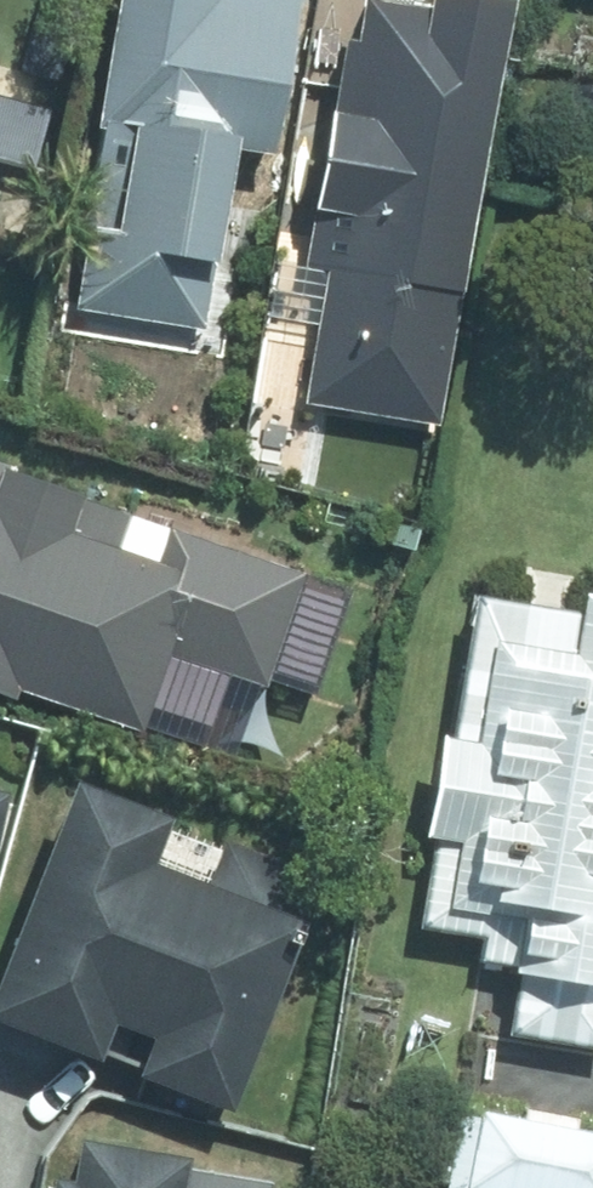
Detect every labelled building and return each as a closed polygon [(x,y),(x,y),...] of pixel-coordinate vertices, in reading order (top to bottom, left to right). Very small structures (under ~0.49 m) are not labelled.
[(81,330),(216,345),(239,145),(290,150),(307,0),(119,0),(81,330)] [(305,79),(342,86),(322,202),(339,205),(307,393),(444,416),(513,0),(319,0),(305,79)] [(35,162),(50,102),(0,89),(0,153),(35,162)] [(147,729),(178,645),(266,677),(307,565),(0,454),(0,675),(147,729)] [(489,926),(486,963),(513,965),(507,1034),(592,1041),(592,582),(478,572),(465,719),(447,717),(429,921),(489,926)] [(87,764),(2,1002),(112,1041),(121,1016),(155,1028),(143,1064),(238,1098),(308,903),(266,888),(277,860),(168,821),(177,796),(87,764)] [(1,886),(19,781),(0,778),(0,886),(1,886)] [(462,1103),(446,1187),(592,1187),(592,1128),(462,1103)] [(202,1146),(89,1132),(83,1182),(58,1179),(56,1187),(197,1187),(202,1146)]
